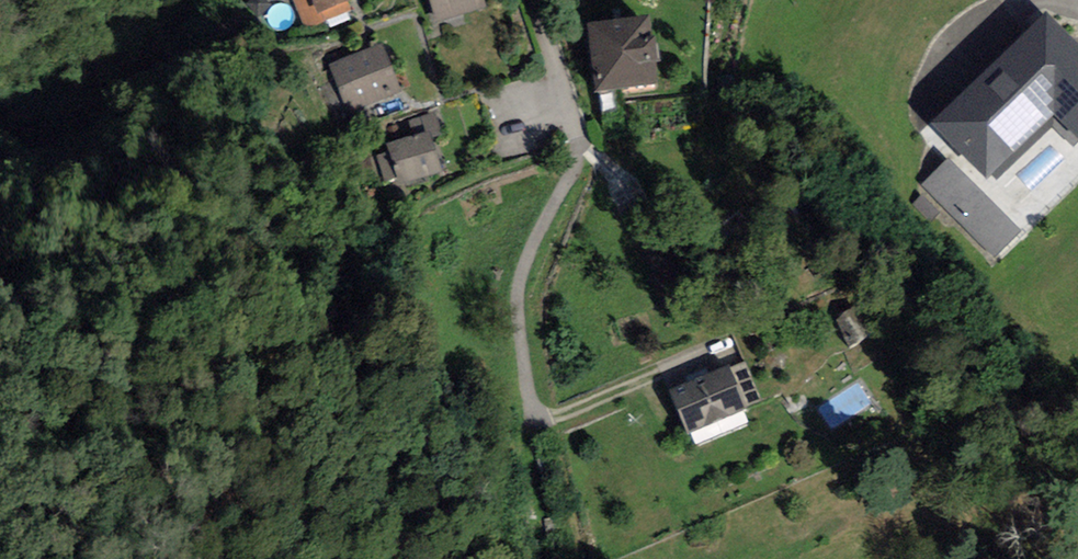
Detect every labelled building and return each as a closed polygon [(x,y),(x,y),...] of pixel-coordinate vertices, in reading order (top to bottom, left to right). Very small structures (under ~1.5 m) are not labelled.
[(353,0),(292,0),(304,31),(352,13),(348,2),(353,0)] [(487,6),(485,0),(430,0),(438,23),(487,6)] [(930,124),(986,180),(1054,115),(1077,141),(1077,45),(1045,12),(930,124)] [(647,16),(589,24),(598,89),(655,82),(647,16)] [(400,92),(382,44),(330,65),(349,112),(400,92)] [(431,138),(443,134),(435,111),(409,120),(413,135),(428,130),(431,138)] [(398,177),(399,183),(441,171),(431,138),(428,130),(413,135),(387,142),(390,152),(398,177)] [(384,181),(398,177),(390,152),(376,156),(384,181)] [(921,183),(993,257),(1021,231),(948,157),(921,183)] [(833,323),(844,351),(866,342),(854,314),(833,323)] [(688,435),(748,410),(747,406),(761,400),(746,361),(732,366),(670,390),(688,435)]
